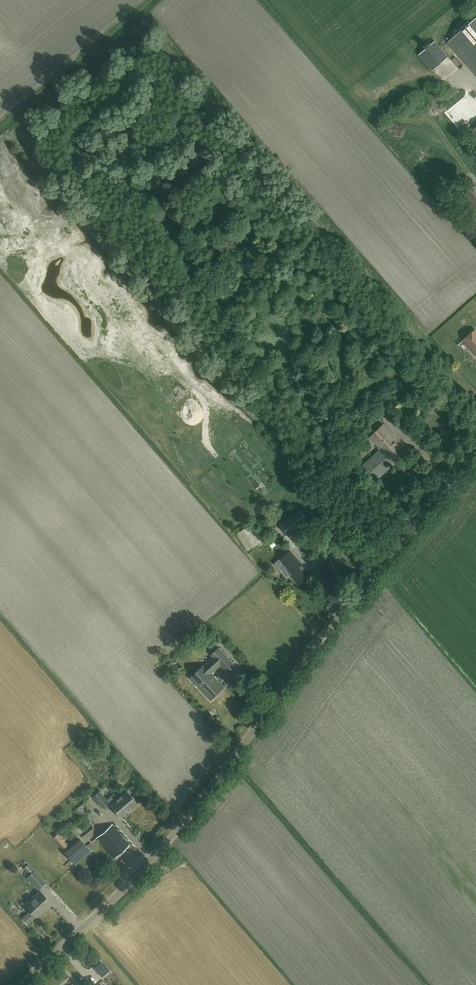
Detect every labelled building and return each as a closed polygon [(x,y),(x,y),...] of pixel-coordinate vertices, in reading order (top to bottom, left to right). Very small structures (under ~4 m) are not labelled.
[(475,74),(475,18),(448,42),(475,74)] [(448,57),(435,41),(419,54),(433,70),(448,57)] [(448,65),(437,71),(443,81),(454,75),(448,65)] [(474,111),(466,113),(469,120),(475,118),(475,101),(471,103),(474,111)] [(475,329),(464,340),(475,353),(475,330),(475,329)] [(379,417),(394,404),(387,396),(373,409),(379,417)] [(376,481),(409,451),(384,423),(369,437),(380,449),(362,465),(376,481)] [(354,456),(363,448),(359,443),(350,451),(354,456)] [(296,543),(316,526),(301,508),(281,525),(296,543)] [(248,551),(264,540),(252,523),(236,534),(248,551)] [(299,586),(311,576),(290,551),(275,563),(286,577),(290,574),(299,586)] [(204,665),(190,678),(211,700),(224,687),(212,673),(221,665),(228,672),(236,665),(219,647),(211,655),(213,657),(204,665)] [(120,817),(136,803),(126,792),(118,798),(114,793),(106,800),(99,791),(93,796),(102,807),(108,803),(120,817)] [(114,858),(129,845),(112,824),(97,837),(114,857),(114,858)] [(63,849),(67,845),(57,834),(53,837),(63,849)] [(75,865),(90,852),(79,839),(64,852),(75,865)] [(24,868),(29,873),(33,869),(28,864),(24,868)] [(27,877),(32,883),(38,889),(45,882),(34,870),(27,877)] [(35,917),(41,912),(51,903),(40,891),(25,905),(35,917)] [(128,923),(131,929),(142,923),(139,917),(128,923)]
